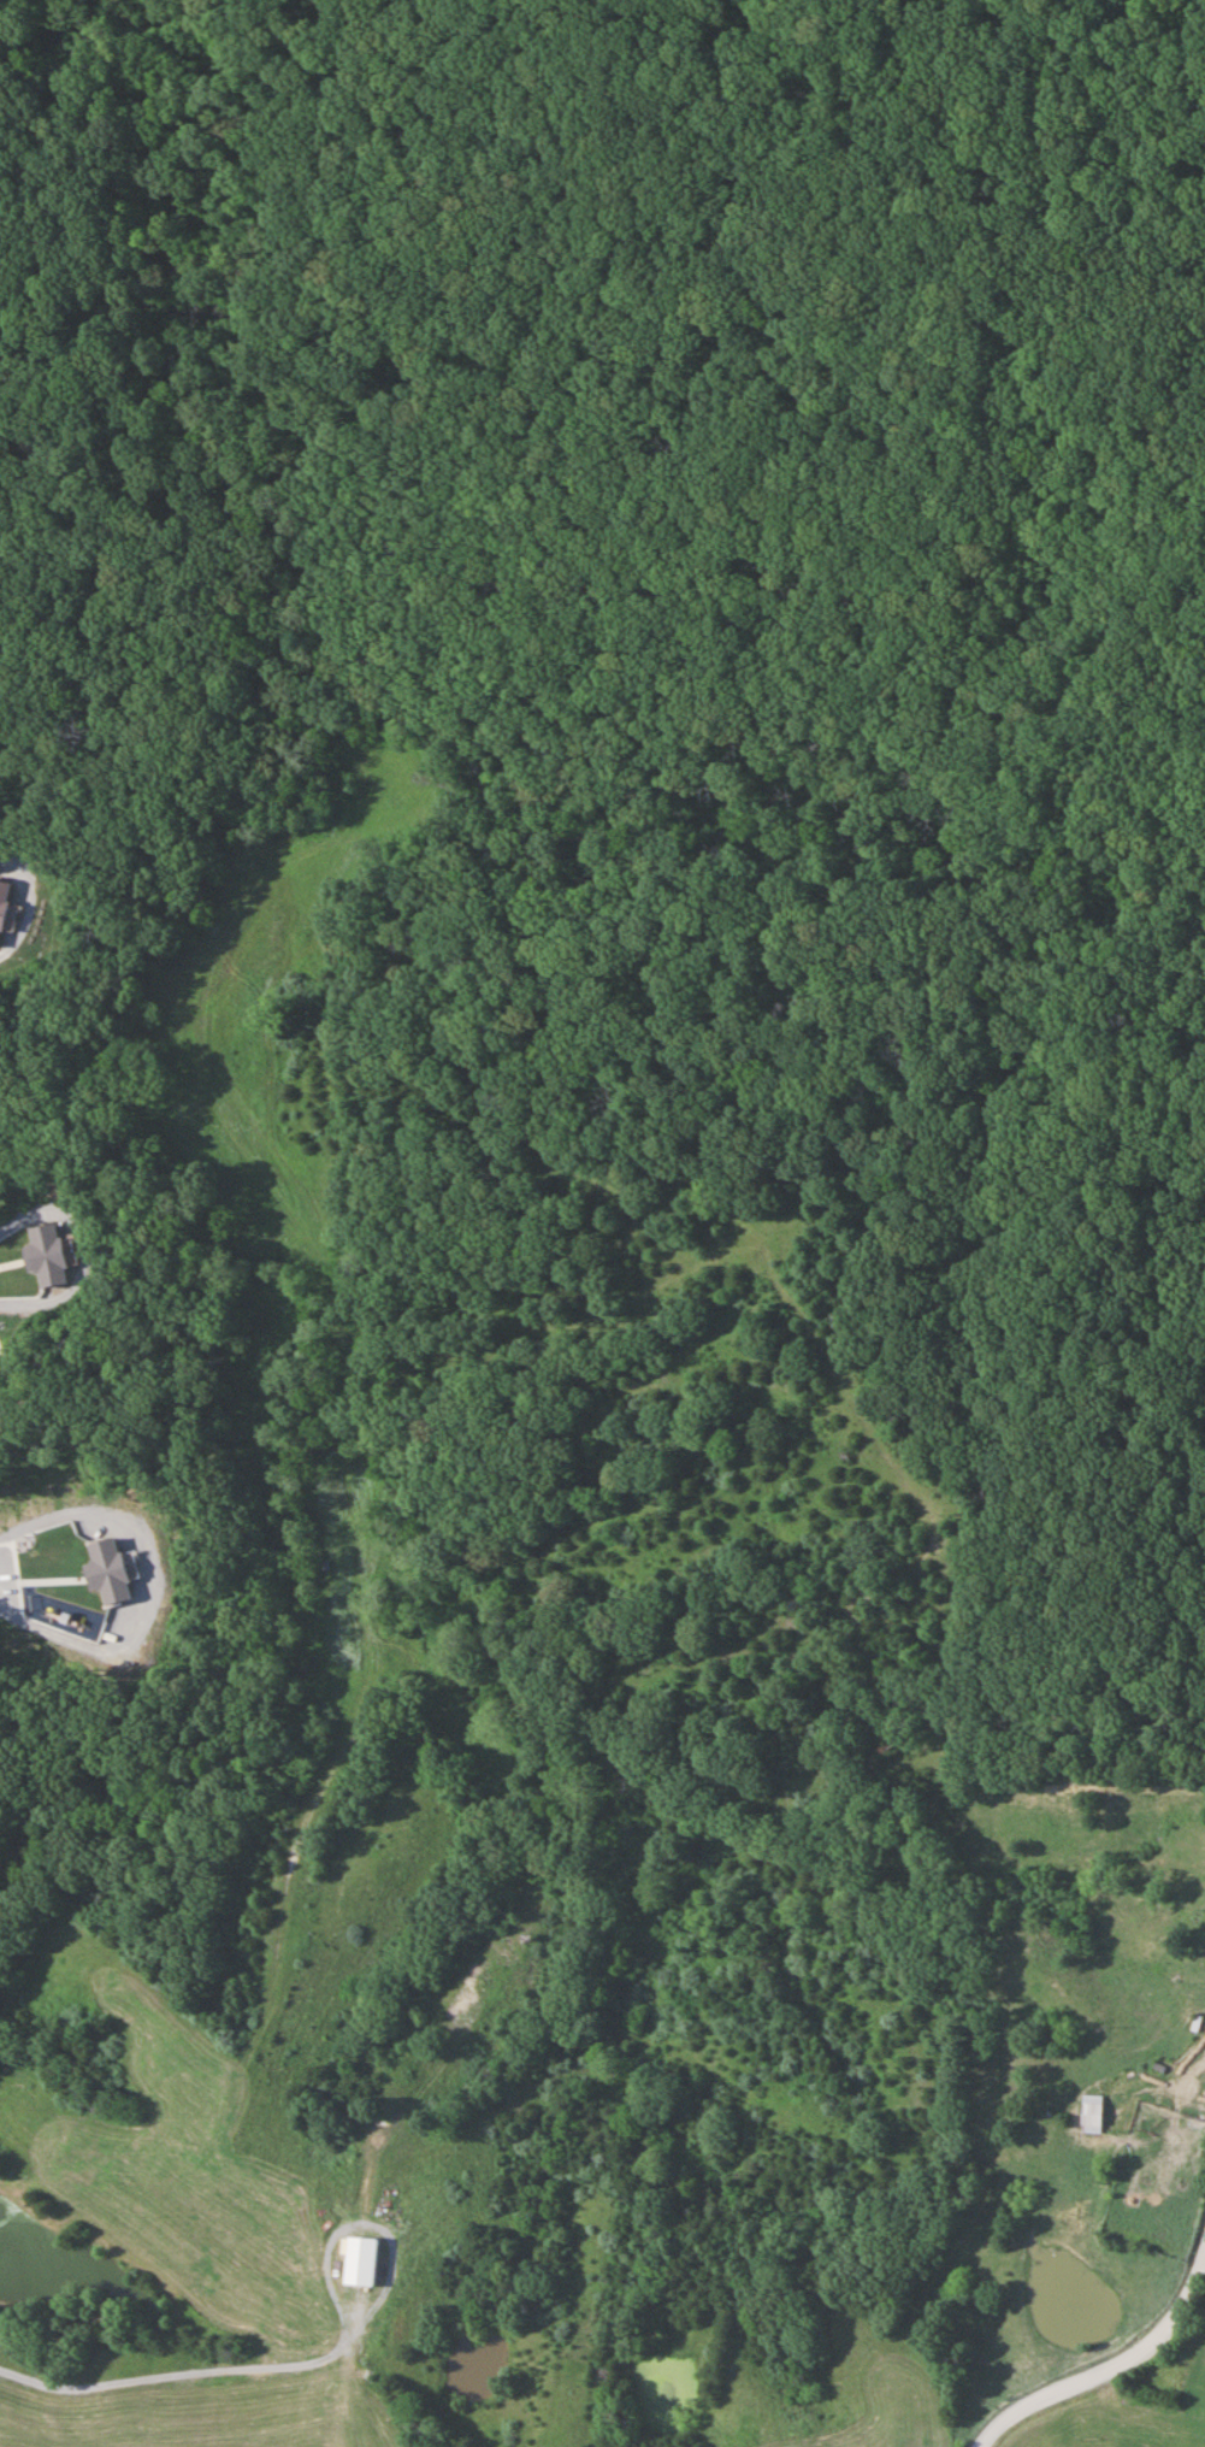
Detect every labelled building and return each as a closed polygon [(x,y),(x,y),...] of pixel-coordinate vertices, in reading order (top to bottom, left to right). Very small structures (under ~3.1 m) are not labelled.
[(0,882),(0,926),(9,884),(0,882)] [(25,1275),(36,1274),(38,1289),(66,1285),(58,1226),(27,1230),(29,1247),(21,1248),(25,1275)] [(1082,2134),(1101,2134),(1101,2096),(1082,2096),(1082,2134)] [(371,2286),(375,2238),(345,2235),(341,2284),(371,2286)]
